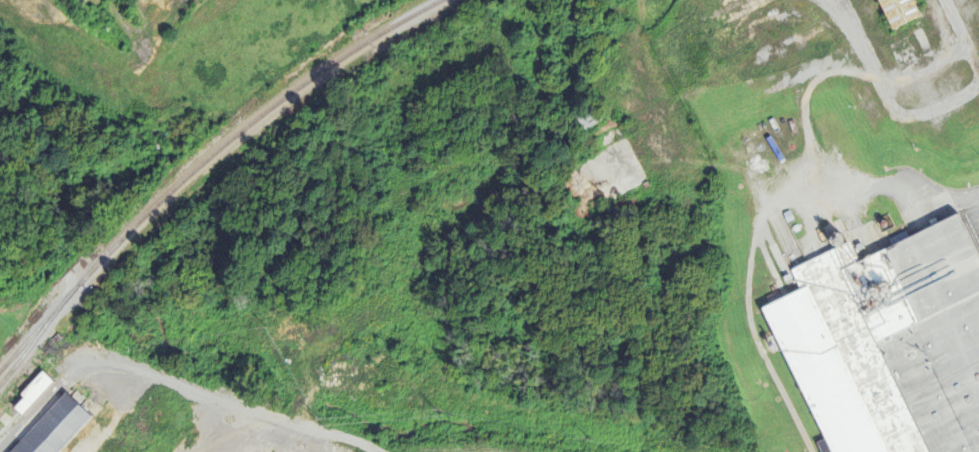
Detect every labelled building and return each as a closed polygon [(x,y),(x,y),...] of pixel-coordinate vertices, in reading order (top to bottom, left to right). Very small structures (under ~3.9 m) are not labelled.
[(908,0),(873,0),(884,29),(915,17),(908,0)] [(569,115),(580,131),(598,120),(587,103),(569,115)] [(584,210),(561,165),(618,136),(641,181),(584,210)] [(953,213),(978,266),(978,451),(827,451),(757,308),(797,289),(787,270),(845,242),(854,261),(953,213)] [(125,451),(124,451),(6,451),(62,392),(125,451)]
